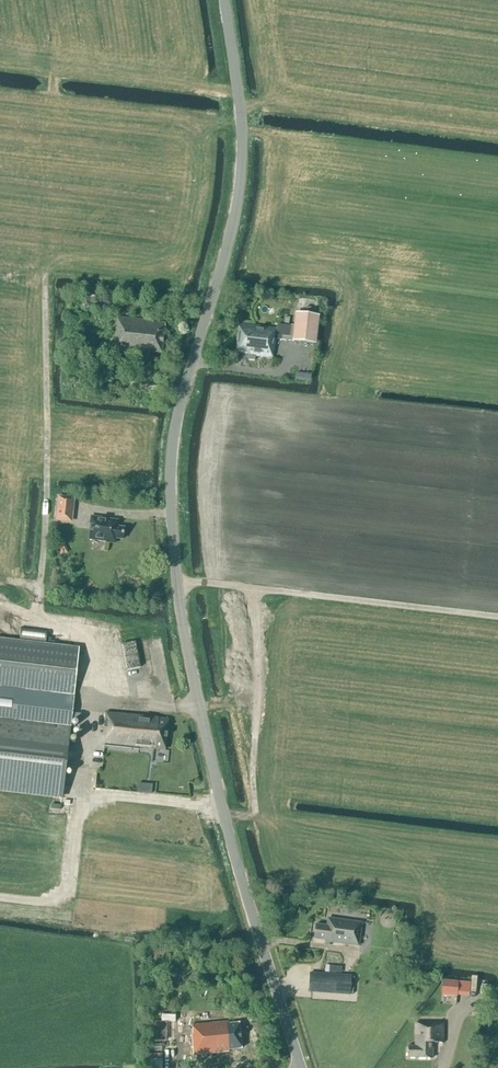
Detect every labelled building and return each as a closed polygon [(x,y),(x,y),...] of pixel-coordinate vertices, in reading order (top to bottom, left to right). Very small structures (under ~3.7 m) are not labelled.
[(295,314),(292,341),(316,344),(319,317),(295,314)] [(277,325),(277,329),(239,325),(235,352),(249,354),(249,359),(254,359),(254,357),(272,359),(273,350),(274,351),(275,340),(281,340),(282,336),(289,337),(291,326),(289,326),(290,318),(285,317),(284,326),(277,325)] [(161,354),(165,323),(117,318),(114,341),(115,342),(114,352),(148,356),(149,352),(161,354)] [(58,497),(56,514),(56,521),(71,523),(74,499),(58,497)] [(123,539),(124,528),(116,527),(117,521),(107,520),(107,519),(91,517),(90,524),(88,539),(106,542),(115,543),(116,539),(123,539)] [(67,551),(63,543),(55,548),(59,556),(67,551)] [(208,618),(208,593),(199,593),(200,618),(208,618)] [(63,800),(83,647),(49,646),(44,635),(27,632),(20,638),(0,635),(0,793),(63,800)] [(135,642),(122,644),(127,670),(140,667),(135,642)] [(105,737),(104,747),(139,750),(139,749),(141,749),(141,748),(165,750),(168,720),(106,713),(103,736),(105,737)] [(152,786),(138,784),(137,793),(151,795),(152,786)] [(359,946),(362,923),(328,918),(327,926),(316,924),(314,938),(330,941),(330,942),(359,946)] [(352,975),(310,972),(308,992),(350,995),(352,975)] [(469,997),(470,982),(443,980),(441,996),(457,997),(457,996),(469,997)] [(148,1045),(160,1045),(160,1026),(163,1026),(163,1019),(147,1020),(148,1045)] [(229,1022),(192,1025),(193,1035),(192,1035),(193,1046),(186,1046),(187,1054),(194,1053),(194,1055),(228,1052),(228,1050),(241,1049),(239,1023),(229,1024),(229,1022)] [(443,1043),(443,1023),(415,1022),(415,1046),(408,1046),(408,1057),(417,1058),(432,1059),(432,1043),(443,1043)]
